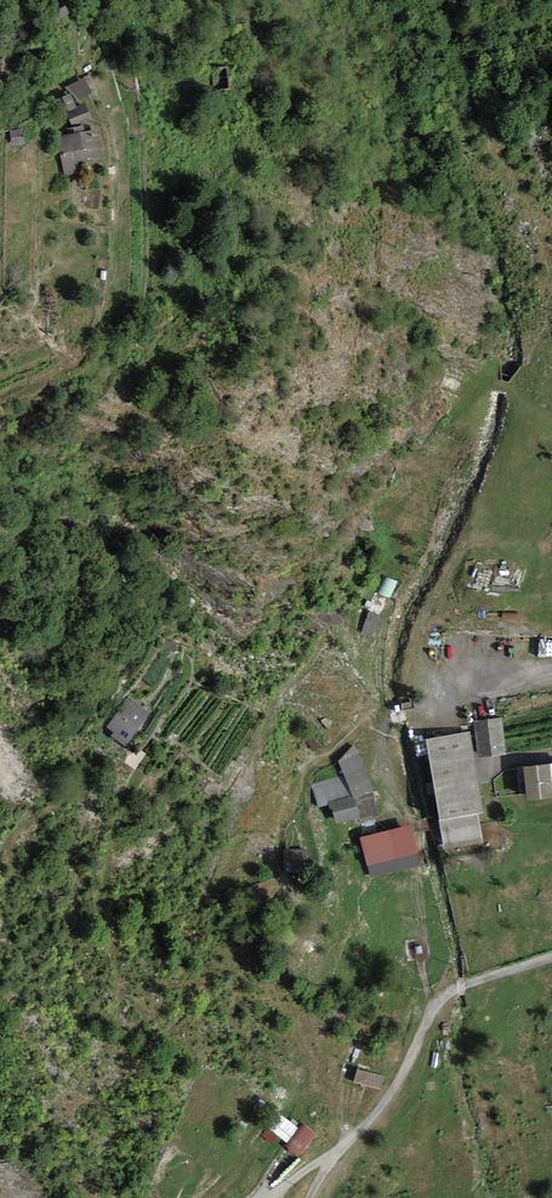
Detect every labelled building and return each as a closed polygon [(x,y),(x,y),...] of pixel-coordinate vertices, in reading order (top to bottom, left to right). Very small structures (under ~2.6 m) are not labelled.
[(58,20),(70,12),(62,0),(50,8),(58,20)] [(84,79),(66,87),(78,99),(91,93),(84,79)] [(85,125),(93,121),(85,103),(77,106),(71,94),(63,97),(69,111),(65,112),(74,127),(85,125)] [(64,136),(58,137),(64,176),(79,174),(77,162),(103,157),(98,129),(86,131),(85,125),(74,127),(63,129),(64,136)] [(22,129),(10,131),(12,145),(24,143),(22,129)] [(382,592),(394,596),(399,579),(386,576),(382,592)] [(364,633),(376,635),(381,613),(369,611),(364,633)] [(148,713),(128,698),(107,727),(114,733),(112,736),(125,745),(148,713)] [(501,717),(474,721),(478,757),(506,754),(501,717)] [(470,732),(427,739),(445,847),(482,841),(477,812),(483,811),(470,732)] [(361,822),(380,817),(373,791),(355,746),(339,761),(345,776),(353,795),(355,800),(359,818),(361,822)] [(525,768),(529,800),(551,797),(551,764),(525,768)] [(345,776),(312,785),(319,808),(329,805),(328,802),(353,795),(345,776)] [(332,809),(336,824),(359,818),(355,800),(353,795),(328,802),(329,805),(330,809),(332,809)] [(416,854),(419,854),(411,825),(359,838),(368,866),(416,854)] [(306,848),(283,849),(284,871),(307,870),(306,848)] [(371,879),(420,866),(416,854),(368,866),(371,879)] [(385,1076),(357,1069),(354,1082),(381,1089),(385,1076)]
